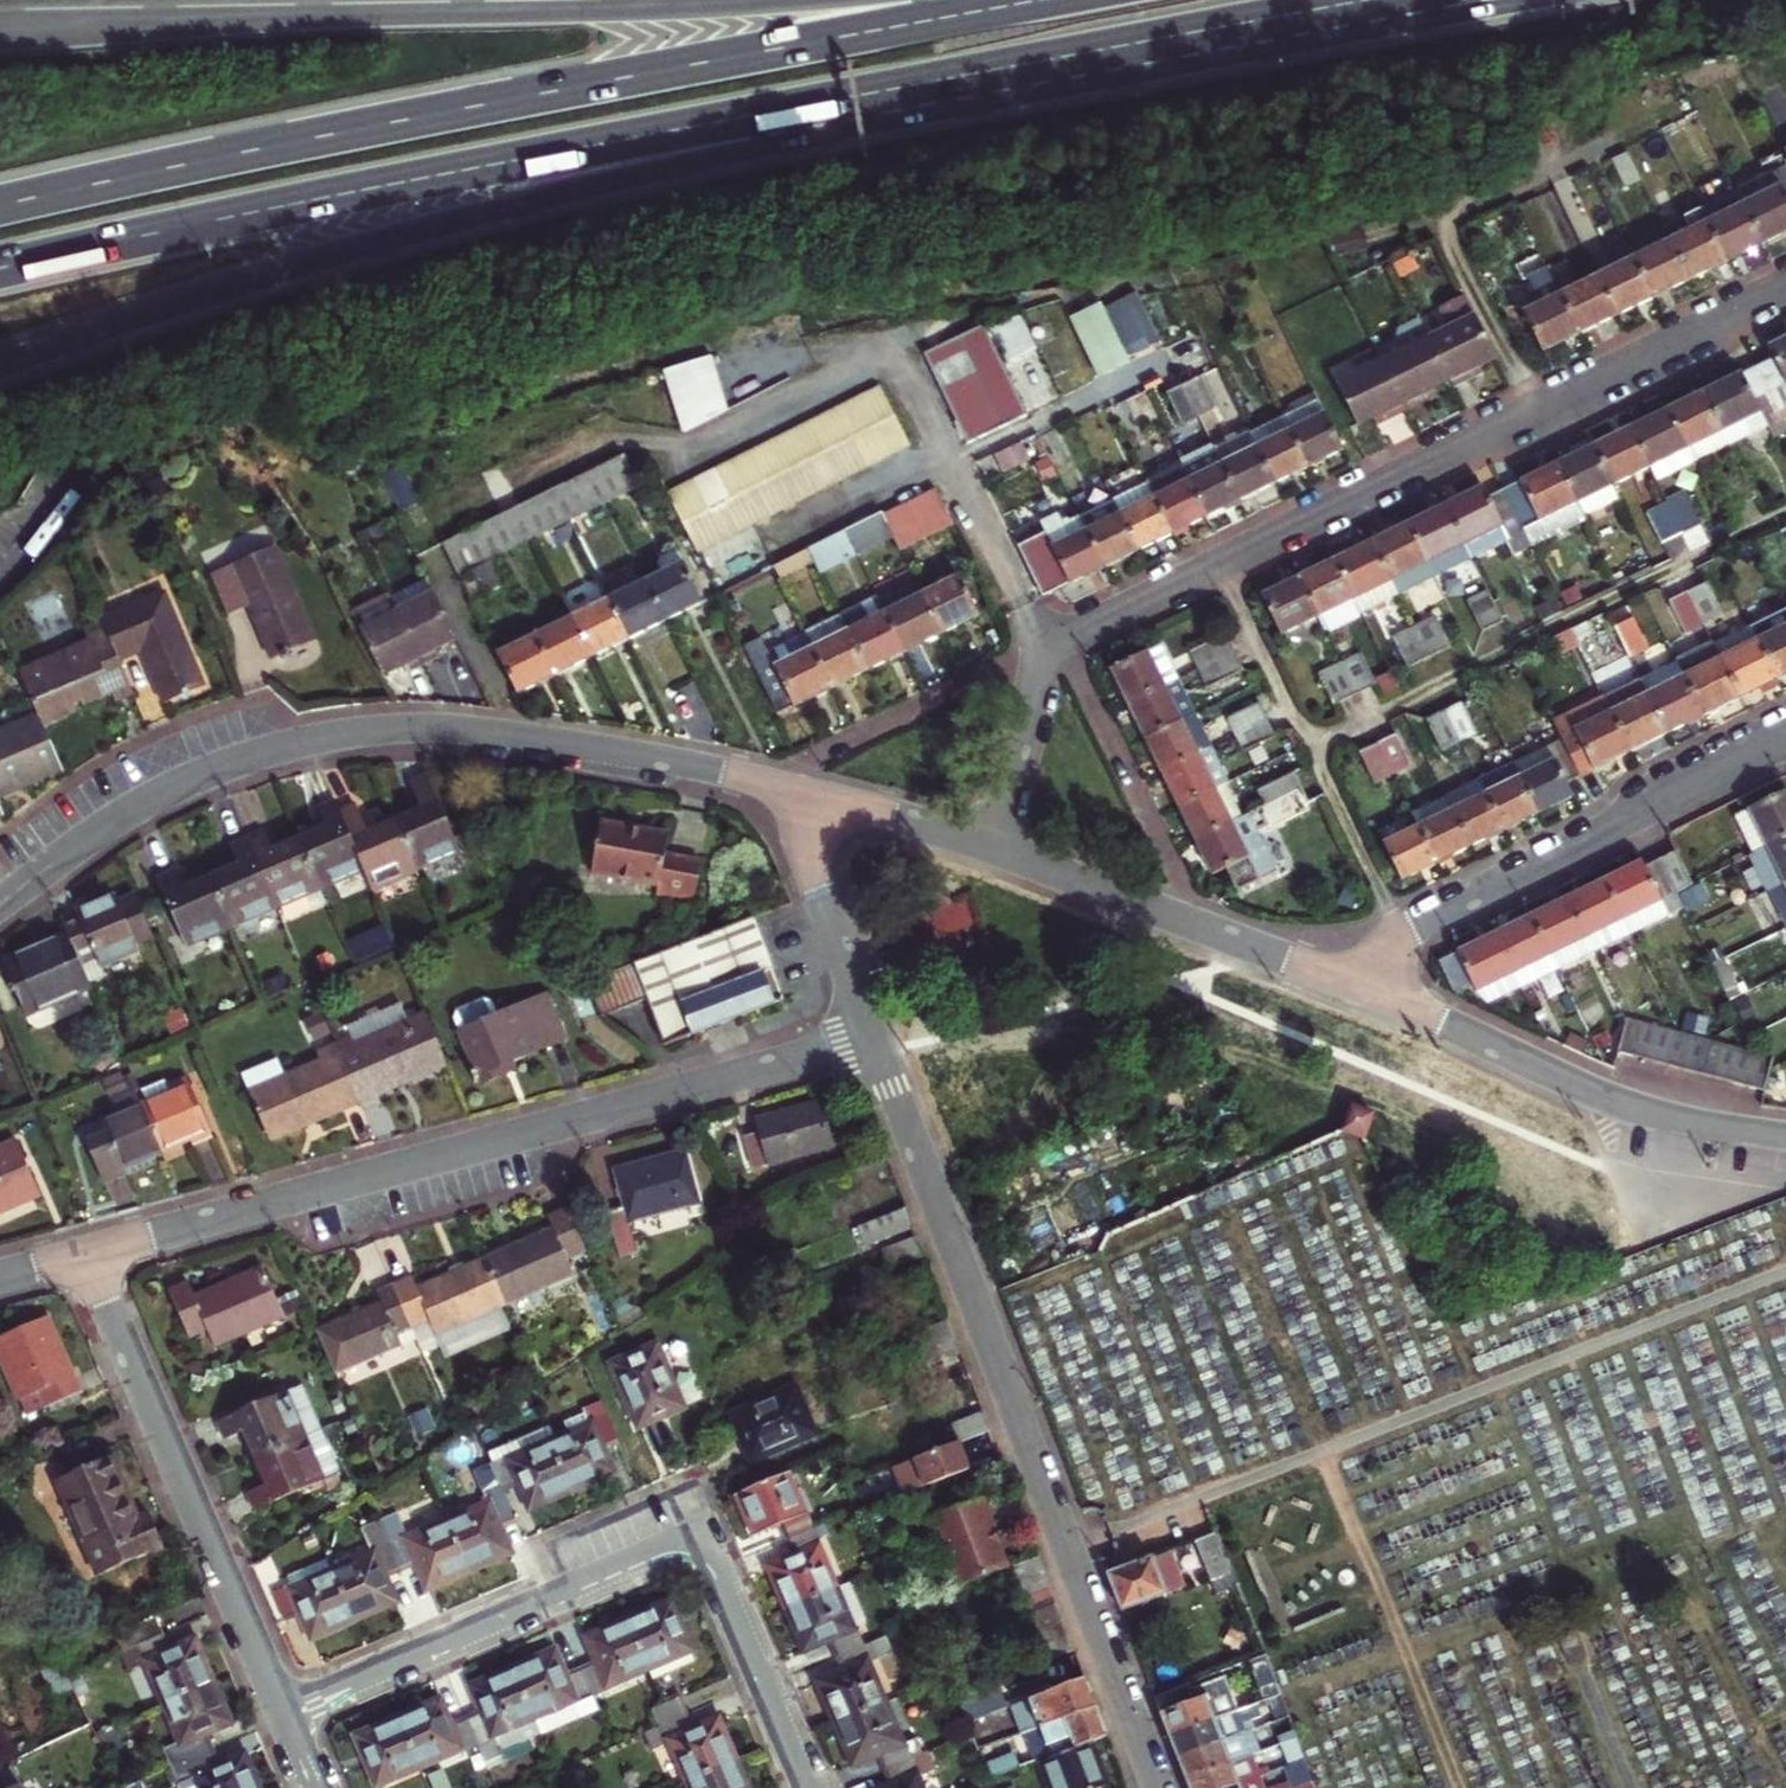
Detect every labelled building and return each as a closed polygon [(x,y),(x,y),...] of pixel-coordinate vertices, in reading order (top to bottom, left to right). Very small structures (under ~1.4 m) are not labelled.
[(1633,199),(1647,192),(1630,158),(1616,164),(1633,199)] [(1784,188),(1747,207),(1766,247),(1785,237),(1785,170),(1778,174),(1784,188)] [(1778,174),(1740,193),(1747,207),(1784,188),(1778,174)] [(1747,207),(1740,193),(1738,191),(1702,208),(1702,210),(1710,226),(1747,207)] [(1766,247),(1747,207),(1710,226),(1730,264),(1749,255),(1766,247)] [(1711,274),(1730,264),(1710,226),(1702,210),(1683,219),(1690,235),(1673,244),(1693,283),(1711,274)] [(1363,227),(1331,235),(1336,254),(1368,246),(1363,227)] [(1637,262),(1656,301),(1673,293),(1693,283),(1673,244),(1637,262)] [(1635,312),(1656,301),(1637,262),(1599,281),(1619,320),(1635,312)] [(1527,317),(1547,356),(1562,348),(1582,338),(1563,299),(1551,274),(1534,283),(1546,307),(1527,317)] [(1563,299),(1582,338),(1598,330),(1619,320),(1599,281),(1563,299)] [(1465,299),(1438,313),(1449,334),(1475,321),(1465,299)] [(1137,304),(1111,316),(1135,364),(1161,351),(1137,304)] [(1069,330),(1098,388),(1129,374),(1100,314),(1069,330)] [(1135,364),(1111,316),(1106,319),(1130,366),(1135,364)] [(1450,383),(1430,342),(1420,321),(1401,331),(1398,342),(1379,352),(1385,364),(1408,411),(1429,401),(1426,395),(1434,391),(1450,383)] [(1449,334),(1430,342),(1450,383),(1453,389),(1476,378),(1473,372),(1482,368),(1496,361),(1475,321),(1449,334)] [(1022,328),(993,343),(1009,375),(1038,361),(1022,328)] [(987,337),(938,361),(983,451),(1032,427),(987,337)] [(1777,362),(1760,370),(1781,412),(1785,410),(1785,345),(1782,347),(1772,352),(1777,362)] [(670,375),(672,383),(717,372),(714,364),(670,375)] [(1386,422),(1408,411),(1385,364),(1339,387),(1359,427),(1372,420),(1383,416),(1386,422)] [(1769,433),(1763,421),(1781,412),(1760,370),(1737,382),(1708,396),(1734,451),(1769,433)] [(729,419),(717,372),(672,383),(686,440),(729,419)] [(1200,421),(1216,413),(1202,384),(1186,392),(1200,421)] [(887,392),(871,400),(886,429),(902,421),(887,392)] [(1169,400),(1183,429),(1200,421),(1186,392),(1169,400)] [(1690,453),(1697,468),(1734,451),(1708,396),(1691,404),(1670,415),(1690,453)] [(1145,397),(1112,414),(1119,428),(1152,412),(1145,397)] [(886,429),(871,400),(860,406),(878,433),(886,429)] [(1285,421),(1286,422),(1310,470),(1326,463),(1345,453),(1319,404),(1285,421)] [(878,433),(860,406),(673,499),(702,557),(896,462),(878,433)] [(1785,432),(1785,422),(1781,412),(1763,421),(1769,433),(1772,439),(1785,432)] [(1634,433),(1653,472),(1690,453),(1670,415),(1655,422),(1634,433)] [(917,451),(902,421),(886,429),(902,459),(917,451)] [(1293,479),(1310,470),(1286,422),(1251,439),(1276,488),(1293,479)] [(902,459),(886,429),(878,433),(896,462),(902,459)] [(1598,451),(1617,490),(1653,472),(1634,433),(1618,441),(1598,451)] [(1251,439),(1217,455),(1242,505),(1256,497),(1276,488),(1251,439)] [(1179,466),(1182,473),(1207,522),(1223,514),(1242,505),(1217,455),(1214,449),(1179,466)] [(1581,460),(1560,470),(1587,523),(1625,504),(1617,490),(1598,451),(1581,460)] [(1690,453),(1653,472),(1661,486),(1697,468),(1690,453)] [(626,461),(609,470),(625,500),(641,492),(626,461)] [(594,477),(610,507),(625,500),(609,470),(594,477)] [(1531,540),(1535,548),(1587,523),(1560,470),(1536,482),(1508,495),(1531,540)] [(1150,489),(1174,538),(1189,531),(1207,522),(1182,473),(1150,489)] [(594,477),(581,483),(596,514),(610,507),(594,477)] [(430,514),(412,479),(397,487),(414,521),(430,514)] [(566,491),(582,521),(596,514),(581,483),(566,491)] [(1156,547),(1174,538),(1150,489),(1116,506),(1140,555),(1156,547)] [(552,498),(567,528),(582,521),(566,491),(552,498)] [(1473,499),(1449,511),(1477,567),(1531,540),(1508,495),(1490,505),(1485,493),(1473,499)] [(959,528),(942,495),(888,522),(899,544),(905,555),(959,528)] [(552,498),(536,506),(551,536),(567,528),(552,498)] [(1687,540),(1708,529),(1694,500),(1672,511),(1687,540)] [(521,513),(536,544),(551,536),(536,506),(521,513)] [(1080,524),(1105,573),(1121,564),(1140,555),(1116,506),(1080,524)] [(1477,567),(1449,511),(1431,520),(1412,530),(1440,586),(1477,567)] [(1653,520),(1667,550),(1687,540),(1672,511),(1653,520)] [(506,520),(522,551),(536,544),(521,513),(506,520)] [(887,519),(850,537),(862,561),(899,544),(888,522),(887,519)] [(491,528),(507,558),(522,551),(506,520),(491,528)] [(1043,539),(1016,553),(1041,604),(1087,581),(1105,573),(1080,524),(1062,534),(1057,523),(1040,532),(1043,539)] [(477,534),(493,565),(507,558),(491,528),(477,534)] [(1405,603),(1440,586),(1412,530),(1394,539),(1377,547),(1397,588),(1405,603)] [(477,534),(463,541),(478,572),(493,565),(477,534)] [(862,561),(850,537),(815,555),(821,568),(827,580),(862,561)] [(448,549),(463,580),(478,572),(463,541),(448,549)] [(1397,588),(1377,547),(1359,556),(1341,565),(1362,606),(1397,588)] [(287,662),(284,654),(308,644),(269,550),(207,576),(224,616),(246,607),(255,629),(268,660),(275,657),(279,666),(287,662)] [(641,570),(649,586),(668,626),(686,617),(705,608),(677,552),(641,570)] [(778,573),(784,587),(821,568),(815,555),(778,573)] [(501,563),(464,582),(478,610),(516,592),(501,563)] [(1303,584),(1323,624),(1362,606),(1341,565),(1323,574),(1303,584)] [(983,621),(964,583),(927,601),(947,639),(968,629),(983,621)] [(430,669),(447,660),(443,654),(454,648),(464,643),(434,584),(396,603),(430,669)] [(1288,642),(1323,624),(1303,584),(1285,593),(1268,602),(1288,642)] [(651,634),(668,626),(649,586),(614,604),(634,642),(651,634)] [(1369,621),(1405,603),(1397,588),(1362,606),(1369,621)] [(1706,589),(1688,597),(1704,628),(1722,619),(1706,589)] [(931,647),(947,639),(927,601),(922,590),(885,608),(911,657),(931,647)] [(197,687),(166,611),(160,595),(143,602),(103,619),(97,620),(114,661),(136,652),(147,678),(153,693),(157,703),(181,693),(197,687)] [(1704,628),(1688,597),(1670,606),(1686,637),(1704,628)] [(1487,639),(1508,629),(1493,598),(1471,608),(1487,639)] [(430,669),(396,603),(395,600),(357,619),(389,681),(401,675),(409,671),(412,678),(430,669)] [(578,621),(598,660),(616,651),(634,642),(614,604),(578,621)] [(1563,604),(1542,614),(1549,628),(1569,618),(1563,604)] [(1362,606),(1323,624),(1331,640),(1369,621),(1362,606)] [(849,625),(873,676),(892,667),(911,657),(885,608),(849,625)] [(1779,684),(1785,681),(1785,619),(1754,635),(1755,636),(1779,684)] [(108,703),(128,695),(114,661),(97,620),(78,628),(83,641),(59,651),(80,700),(82,705),(105,695),(108,703)] [(578,621),(540,640),(560,679),(582,668),(598,660),(578,621)] [(810,640),(837,694),(857,684),(873,676),(849,625),(847,621),(810,640)] [(1651,653),(1636,623),(1619,632),(1634,662),(1651,653)] [(1454,655),(1439,624),(1420,634),(1435,664),(1454,655)] [(1420,634),(1399,644),(1414,675),(1435,664),(1420,634)] [(1585,656),(1575,635),(1554,645),(1565,666),(1585,656)] [(1717,655),(1742,703),(1760,694),(1779,684),(1755,636),(1717,655)] [(540,640),(502,658),(522,698),(543,687),(560,679),(540,640)] [(776,657),(803,711),(818,703),(837,694),(810,640),(776,657)] [(1235,662),(1225,640),(1193,655),(1204,678),(1235,662)] [(59,651),(14,669),(28,703),(37,726),(72,712),(69,704),(75,702),(80,700),(59,651)] [(1121,694),(1130,713),(1179,689),(1161,653),(1112,677),(1121,694)] [(1683,672),(1707,720),(1724,712),(1742,703),(1717,655),(1683,672)] [(1213,698),(1245,683),(1235,662),(1204,678),(1213,698)] [(1377,694),(1362,662),(1346,670),(1362,701),(1377,694)] [(1338,712),(1362,701),(1346,670),(1323,681),(1338,712)] [(1649,690),(1673,737),(1690,728),(1707,720),(1683,672),(1649,690)] [(1197,723),(1179,689),(1130,713),(1140,732),(1147,747),(1197,723)] [(1649,690),(1611,708),(1635,756),(1654,747),(1673,737),(1649,690)] [(5,774),(22,767),(49,756),(37,726),(28,703),(0,715),(0,762),(5,774)] [(1481,738),(1465,707),(1450,714),(1466,746),(1481,738)] [(1611,708),(1566,731),(1590,778),(1612,768),(1635,756),(1611,708)] [(1268,729),(1260,712),(1228,727),(1236,745),(1268,729)] [(1428,725),(1443,756),(1466,746),(1450,714),(1428,725)] [(1157,765),(1164,780),(1213,756),(1197,723),(1147,747),(1157,765)] [(1275,745),(1268,729),(1236,745),(1244,760),(1275,745)] [(1561,733),(1567,745),(1585,781),(1590,778),(1566,731),(1561,733)] [(1398,740),(1380,748),(1396,780),(1413,771),(1398,740)] [(1567,745),(1518,769),(1544,818),(1568,806),(1577,802),(1570,789),(1585,781),(1567,745)] [(1396,780),(1380,748),(1361,758),(1376,789),(1396,780)] [(1230,789),(1213,756),(1164,780),(1174,800),(1181,813),(1224,791),(1230,789)] [(1486,785),(1511,834),(1528,826),(1544,818),(1518,769),(1486,785)] [(400,791),(411,817),(401,821),(385,828),(406,877),(451,858),(418,783),(400,791)] [(1452,802),(1477,852),(1495,843),(1511,834),(1486,785),(1452,802)] [(1224,791),(1181,813),(1189,829),(1198,849),(1243,827),(1224,791)] [(1737,820),(1756,857),(1785,842),(1785,795),(1737,820)] [(1294,802),(1270,814),(1277,828),(1301,817),(1294,802)] [(1422,832),(1441,869),(1460,860),(1477,852),(1452,802),(1416,820),(1422,832)] [(292,847),(314,898),(356,879),(330,819),(324,805),(308,811),(316,832),(307,836),(290,843),(292,847)] [(345,813),(330,819),(356,879),(363,896),(406,877),(385,828),(367,836),(356,840),(345,813)] [(663,856),(667,834),(631,827),(598,820),(588,871),(654,883),(652,893),(689,901),(698,863),(663,856)] [(1232,875),(1252,866),(1263,888),(1282,879),(1253,822),(1243,827),(1198,849),(1206,865),(1215,882),(1232,875)] [(1389,848),(1408,886),(1423,878),(1441,869),(1422,832),(1389,848)] [(255,882),(270,917),(314,898),(292,847),(275,855),(265,859),(257,840),(240,848),(255,882)] [(1756,857),(1753,859),(1770,893),(1774,892),(1785,886),(1785,842),(1756,857)] [(270,917),(255,882),(240,848),(222,856),(230,874),(220,878),(206,885),(227,935),(270,917)] [(1678,859),(1663,867),(1677,896),(1693,889),(1678,859)] [(1263,888),(1252,866),(1232,875),(1242,897),(1263,888)] [(1686,915),(1677,896),(1663,867),(1646,875),(1644,871),(1633,876),(1608,888),(1627,927),(1662,910),(1669,924),(1686,915)] [(152,888),(181,955),(227,935),(206,885),(192,890),(181,895),(173,879),(152,888)] [(1774,892),(1785,917),(1785,886),(1774,892)] [(1589,897),(1571,907),(1589,946),(1627,927),(1608,888),(1589,897)] [(136,961),(116,917),(112,906),(96,913),(57,931),(65,947),(76,975),(93,967),(98,978),(107,974),(136,961)] [(1553,916),(1535,925),(1553,964),(1589,946),(1571,907),(1553,916)] [(1662,910),(1627,927),(1634,941),(1669,924),(1662,910)] [(733,1015),(778,1000),(766,965),(750,919),(581,979),(592,1005),(597,1011),(642,995),(658,1041),(733,1015)] [(1517,934),(1500,942),(1520,981),(1553,964),(1535,925),(1517,934)] [(1627,927),(1589,946),(1596,960),(1634,941),(1627,927)] [(1520,981),(1500,942),(1478,953),(1501,990),(1520,981)] [(1589,946),(1553,964),(1560,977),(1596,960),(1589,946)] [(31,968),(25,971),(46,1021),(88,1003),(76,975),(65,947),(38,959),(29,963),(31,968)] [(1501,990),(1478,953),(1463,961),(1445,971),(1460,1002),(1462,1004),(1479,995),(1481,1000),(1501,990)] [(1712,967),(1729,1001),(1742,995),(1725,960),(1712,967)] [(1553,964),(1520,981),(1527,994),(1560,977),(1553,964)] [(1,982),(23,1031),(46,1021),(25,971),(1,982)] [(1520,981),(1501,990),(1509,1002),(1527,994),(1520,981)] [(1509,1002),(1501,990),(1481,1000),(1487,1013),(1509,1002)] [(530,1058),(562,1044),(543,1002),(511,1017),(530,1058)] [(506,1066),(508,1068),(518,1064),(530,1058),(511,1017),(496,1023),(490,1011),(482,1008),(466,1015),(496,1083),(502,1081),(497,1070),(502,1068),(506,1066)] [(390,1009),(366,1021),(395,1088),(438,1069),(415,1016),(397,1024),(390,1009)] [(454,1020),(451,1028),(472,1079),(467,1081),(471,1091),(476,1089),(477,1091),(496,1083),(466,1015),(454,1020)] [(369,1109),(365,1101),(395,1088),(366,1021),(357,1025),(364,1039),(345,1048),(343,1044),(327,1050),(328,1054),(352,1110),(354,1116),(369,1109)] [(345,1048),(364,1039),(357,1025),(338,1033),(343,1044),(345,1048)] [(1636,1062),(1645,1030),(1628,1026),(1619,1058),(1636,1062)] [(1688,1026),(1686,1036),(1693,1037),(1704,1040),(1706,1030),(1688,1026)] [(1645,1030),(1636,1062),(1651,1065),(1660,1033),(1645,1030)] [(1676,1037),(1660,1033),(1651,1065),(1667,1069),(1676,1037)] [(1692,1041),(1676,1037),(1667,1069),(1683,1073),(1692,1041)] [(1607,1039),(1592,1047),(1598,1060),(1614,1052),(1607,1039)] [(1570,1040),(1564,1053),(1581,1061),(1587,1048),(1570,1040)] [(1692,1041),(1683,1073),(1700,1077),(1708,1045),(1692,1041)] [(1708,1045),(1700,1077),(1716,1081),(1724,1049),(1708,1045)] [(1743,1053),(1724,1049),(1716,1081),(1734,1086),(1743,1053)] [(1743,1053),(1734,1086),(1752,1090),(1760,1057),(1743,1053)] [(310,1129),(352,1110),(328,1054),(311,1062),(315,1069),(289,1081),(310,1129)] [(1775,1061),(1760,1057),(1752,1090),(1768,1094),(1773,1071),(1775,1061)] [(234,1083),(264,1149),(310,1129),(289,1081),(280,1085),(272,1066),(234,1083)] [(167,1104),(137,1117),(154,1159),(172,1150),(184,1145),(186,1151),(206,1141),(184,1090),(164,1099),(167,1104)] [(118,1180),(116,1175),(131,1169),(154,1159),(137,1117),(130,1102),(107,1112),(114,1127),(98,1133),(101,1141),(97,1143),(114,1182),(118,1180)] [(764,1131),(746,1137),(755,1167),(831,1144),(818,1102),(784,1113),(761,1120),(764,1131)] [(1359,1107),(1351,1129),(1372,1137),(1380,1115),(1359,1107)] [(0,1143),(0,1205),(30,1193),(8,1140),(0,1143)] [(80,1150),(97,1190),(114,1182),(97,1143),(80,1150)] [(692,1212),(679,1161),(635,1173),(656,1221),(692,1212)] [(624,1229),(656,1221),(635,1173),(610,1179),(615,1195),(620,1215),(612,1217),(632,1262),(624,1229)] [(912,1229),(904,1208),(856,1227),(864,1248),(912,1229)] [(569,1281),(563,1268),(579,1261),(560,1217),(542,1224),(547,1234),(522,1245),(542,1292),(569,1281)] [(602,1219),(614,1267),(632,1262),(612,1217),(602,1219)] [(922,1255),(916,1238),(880,1252),(887,1268),(922,1255)] [(522,1245),(478,1264),(499,1311),(542,1292),(522,1245)] [(478,1264),(434,1283),(455,1330),(494,1313),(499,1311),(478,1264)] [(181,1293),(164,1301),(183,1346),(199,1339),(206,1355),(277,1324),(256,1275),(218,1292),(187,1305),(181,1293)] [(405,1284),(385,1293),(405,1339),(424,1331),(429,1342),(455,1330),(434,1283),(409,1294),(405,1284)] [(344,1379),(393,1357),(388,1346),(405,1339),(385,1293),(369,1300),(374,1311),(356,1319),(324,1333),(344,1379)] [(494,1313),(455,1330),(466,1355),(504,1338),(494,1313)] [(961,1355),(947,1319),(913,1332),(926,1367),(961,1355)] [(388,1346),(393,1357),(410,1350),(405,1339),(388,1346)] [(43,1371),(29,1341),(8,1350),(0,1353),(0,1417),(3,1424),(21,1416),(28,1432),(33,1430),(63,1417),(43,1371)] [(648,1355),(604,1373),(629,1435),(649,1426),(673,1416),(648,1355)] [(803,1387),(740,1414),(751,1441),(759,1461),(824,1435),(803,1387)] [(247,1452),(252,1466),(316,1438),(298,1395),(216,1431),(224,1450),(242,1441),(247,1452)] [(612,1453),(595,1413),(577,1420),(578,1425),(559,1434),(561,1438),(544,1445),(566,1499),(592,1487),(604,1482),(595,1460),(612,1453)] [(984,1414),(952,1428),(959,1444),(960,1444),(990,1431),(984,1414)] [(566,1499),(544,1445),(539,1435),(480,1460),(487,1476),(498,1501),(514,1494),(523,1517),(540,1510),(566,1499)] [(323,1499),(337,1493),(332,1481),(334,1480),(316,1438),(252,1466),(258,1481),(262,1491),(245,1499),(254,1519),(319,1490),(323,1499)] [(959,1444),(895,1470),(905,1495),(970,1469),(965,1457),(960,1444),(959,1444)] [(787,1529),(795,1546),(826,1532),(800,1474),(744,1497),(757,1526),(762,1539),(787,1529)] [(109,1475),(56,1499),(67,1524),(120,1501),(109,1475)] [(479,1500),(436,1518),(460,1573),(489,1561),(503,1555),(492,1532),(508,1525),(498,1501),(487,1476),(472,1483),(479,1500)] [(999,1552),(1003,1551),(994,1527),(991,1527),(988,1521),(985,1513),(988,1512),(975,1482),(921,1507),(931,1530),(945,1532),(960,1564),(964,1566),(999,1552)] [(67,1524),(83,1559),(135,1535),(130,1523),(120,1501),(67,1524)] [(369,1520),(393,1574),(410,1567),(420,1591),(436,1584),(460,1573),(436,1518),(395,1535),(386,1513),(369,1520)] [(378,1581),(393,1574),(369,1520),(354,1527),(363,1551),(322,1568),(346,1623),(372,1611),(388,1604),(378,1581)] [(802,1563),(777,1573),(786,1593),(794,1612),(850,1588),(843,1571),(856,1565),(839,1527),(826,1532),(795,1546),(802,1563)] [(147,1530),(135,1535),(83,1559),(97,1592),(161,1563),(147,1530)] [(1220,1597),(1239,1589),(1217,1535),(1197,1543),(1220,1597)] [(1012,1585),(1018,1601),(1025,1618),(1030,1633),(1037,1649),(1043,1666),(1076,1652),(1069,1635),(1063,1620),(1057,1604),(1051,1588),(1045,1571),(1039,1556),(1032,1539),(1003,1551),(999,1552),(1006,1570),(1012,1585)] [(1172,1552),(1111,1575),(1115,1586),(1125,1611),(1186,1589),(1172,1552)] [(304,1640),(346,1623),(322,1568),(318,1560),(278,1577),(281,1586),(266,1592),(279,1623),(295,1617),(299,1628),(304,1640)] [(868,1580),(850,1588),(875,1645),(880,1643),(892,1639),(868,1580)] [(837,1644),(843,1659),(875,1645),(850,1588),(794,1612),(806,1639),(812,1654),(837,1644)] [(672,1615),(628,1633),(651,1687),(654,1694),(674,1686),(671,1678),(693,1669),(695,1668),(685,1645),(672,1615)] [(122,1642),(122,1640),(147,1628),(145,1623),(114,1637),(118,1644),(122,1642)] [(122,1640),(122,1642),(124,1648),(149,1633),(147,1628),(122,1640)] [(119,1687),(133,1681),(151,1721),(205,1697),(195,1674),(187,1656),(163,1667),(149,1633),(124,1648),(121,1651),(125,1662),(111,1668),(119,1687)] [(593,1711),(651,1687),(628,1633),(606,1643),(588,1651),(598,1674),(581,1681),(593,1711)] [(892,1639),(880,1643),(887,1659),(906,1650),(899,1635),(894,1637),(892,1639)] [(835,1706),(844,1726),(899,1702),(875,1645),(843,1659),(851,1676),(827,1686),(835,1706)] [(1272,1670),(1265,1653),(1247,1660),(1254,1677),(1272,1670)] [(515,1682),(543,1748),(599,1724),(593,1711),(581,1681),(565,1688),(555,1664),(542,1670),(515,1682)] [(671,1678),(674,1686),(696,1676),(693,1669),(671,1678)] [(1277,1682),(1272,1670),(1254,1677),(1259,1690),(1277,1682)] [(1192,1682),(1157,1696),(1164,1713),(1195,1700),(1206,1696),(1233,1686),(1228,1673),(1194,1687),(1192,1682)] [(472,1699),(483,1723),(466,1730),(479,1759),(517,1744),(523,1760),(545,1751),(543,1748),(515,1682),(492,1691),(472,1699)] [(1003,1682),(960,1699),(972,1725),(1014,1710),(1003,1682)] [(1088,1683),(1016,1708),(1025,1735),(1029,1734),(1098,1709),(1093,1697),(1088,1683)] [(1215,1719),(1235,1711),(1242,1709),(1233,1686),(1206,1696),(1195,1700),(1164,1713),(1170,1727),(1173,1735),(1215,1719)] [(1275,1696),(1268,1699),(1276,1720),(1290,1715),(1284,1701),(1282,1694),(1275,1696)] [(205,1697),(151,1721),(176,1777),(207,1763),(200,1746),(223,1736),(215,1718),(205,1697)] [(886,1758),(893,1774),(925,1760),(899,1702),(844,1726),(854,1749),(862,1768),(886,1758)] [(665,1713),(667,1717),(681,1711),(679,1707),(665,1713)] [(1104,1724),(1098,1709),(1029,1734),(1039,1763),(1040,1763),(1095,1743),(1109,1738),(1104,1724)] [(688,1728),(681,1711),(667,1717),(664,1718),(652,1723),(660,1740),(688,1728)] [(1235,1711),(1215,1719),(1173,1735),(1178,1748),(1182,1758),(1224,1741),(1240,1735),(1243,1733),(1235,1711)] [(466,1730),(450,1736),(440,1713),(427,1718),(399,1730),(423,1784),(479,1759),(466,1730)] [(1297,1737),(1290,1715),(1276,1720),(1284,1741),(1290,1739),(1297,1737)] [(680,1787),(701,1787),(742,1771),(732,1749),(724,1732),(695,1744),(688,1728),(660,1740),(646,1746),(653,1762),(667,1756),(680,1787)] [(423,1784),(399,1730),(356,1748),(370,1780),(373,1787),(413,1787),(423,1784)] [(1240,1735),(1224,1741),(1182,1758),(1186,1769),(1190,1779),(1232,1762),(1251,1754),(1243,1733),(1240,1735)] [(1290,1739),(1284,1741),(1293,1764),(1306,1760),(1300,1743),(1297,1737),(1290,1739)] [(1040,1763),(1048,1787),(1110,1787),(1095,1743),(1040,1763)] [(933,1779),(948,1772),(940,1754),(925,1760),(893,1774),(899,1787),(937,1787),(933,1779)] [(1232,1762),(1190,1779),(1193,1787),(1234,1787),(1240,1785),(1261,1777),(1251,1754),(1232,1762)] [(1018,1757),(991,1767),(996,1778),(1022,1769),(1018,1757)] [(1240,1785),(1234,1787),(1265,1787),(1264,1787),(1289,1778),(1292,1787),(1296,1787),(1305,1784),(1313,1781),(1311,1775),(1306,1760),(1293,1764),(1261,1777),(1240,1785)] [(176,1777),(180,1787),(246,1787),(244,1785),(237,1768),(214,1778),(207,1763),(176,1777)] [(742,1771),(701,1787),(749,1787),(742,1771)]
